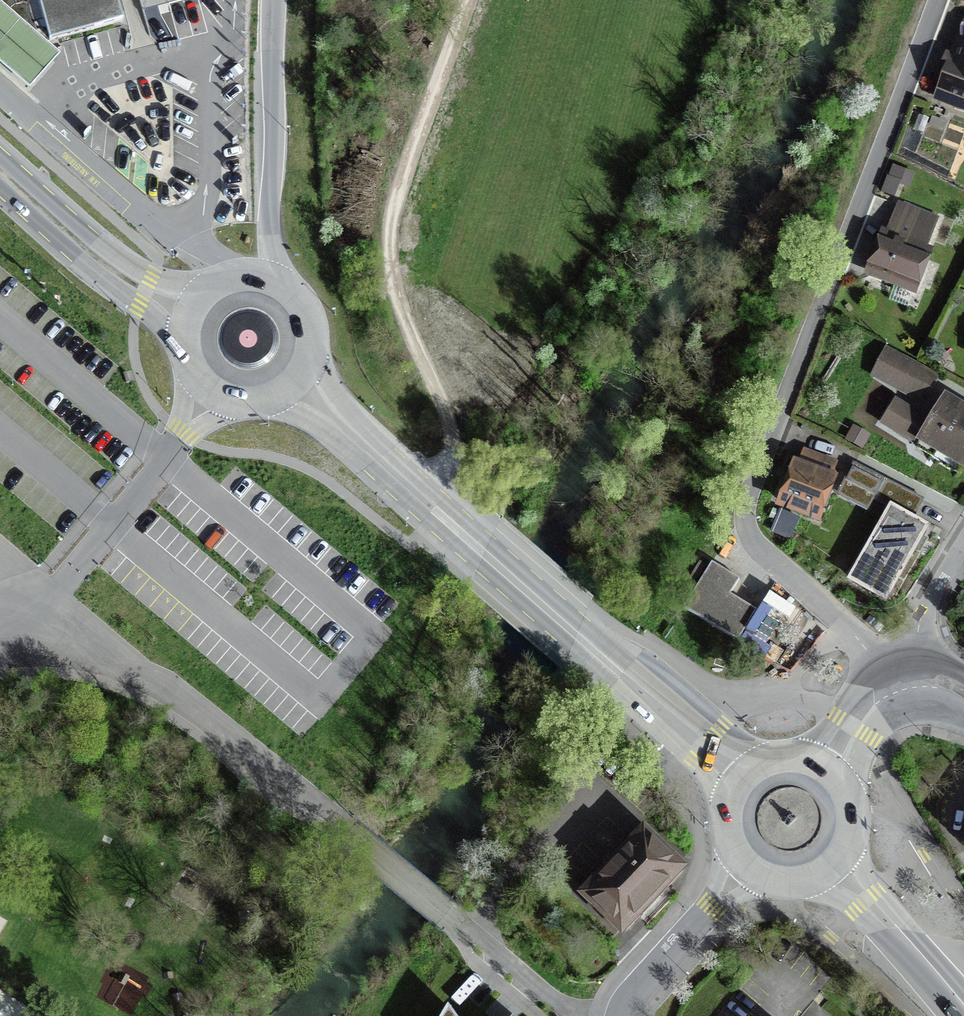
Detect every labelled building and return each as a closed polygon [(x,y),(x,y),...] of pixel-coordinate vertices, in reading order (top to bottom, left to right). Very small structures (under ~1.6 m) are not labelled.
[(33,37),(37,34),(38,37),(112,17),(108,0),(0,0),(0,8),(33,37)] [(26,93),(54,61),(0,14),(0,70),(26,93)] [(940,97),(963,106),(963,37),(940,97)] [(935,220),(898,206),(872,274),(912,289),(926,253),(923,252),(935,220)] [(936,377),(886,351),(880,363),(904,376),(898,388),(923,401),(936,377)] [(945,401),(931,423),(896,401),(882,424),(913,443),(917,436),(923,439),(917,448),(958,473),(963,463),(963,413),(945,401)] [(801,456),(782,505),(815,518),(834,469),(801,456)] [(884,478),(855,464),(844,486),(872,500),(884,478)] [(925,528),(891,509),(851,580),(885,599),(925,528)] [(706,565),(700,562),(689,579),(695,583),(706,565)] [(739,579),(711,563),(684,607),(738,640),(756,611),(729,595),(739,579)] [(628,849),(585,894),(622,930),(680,869),(660,849),(665,844),(641,821),(621,842),(628,849)] [(448,1007),(442,1015),(455,1015),(448,1007)]
